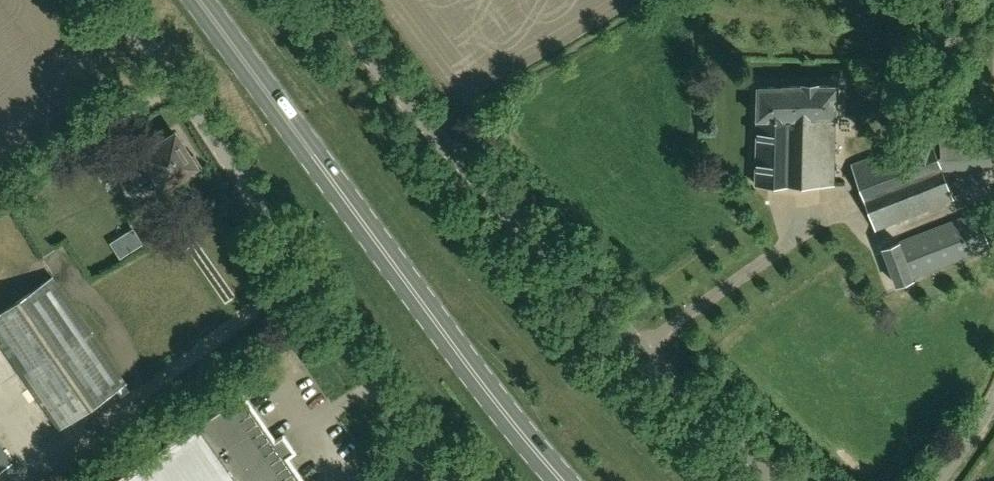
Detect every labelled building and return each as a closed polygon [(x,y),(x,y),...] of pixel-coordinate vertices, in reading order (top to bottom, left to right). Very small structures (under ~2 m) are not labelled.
[(836,87),(757,88),(754,184),(833,186),(833,128),(837,128),(836,87)] [(940,156),(937,156),(941,169),(992,166),(990,129),(939,132),(940,156)] [(928,133),(852,164),(875,230),(953,199),(941,169),(937,156),(928,133)] [(190,176),(203,168),(195,155),(189,153),(176,134),(143,155),(148,162),(136,169),(123,150),(109,158),(131,191),(156,175),(164,188),(185,175),(190,176)] [(976,212),(882,249),(896,284),(989,247),(976,212)] [(0,311),(0,343),(59,428),(126,383),(52,276),(0,311)] [(245,395),(199,427),(198,425),(116,480),(304,480),(245,395)] [(13,462),(0,444),(0,470),(13,462)]
